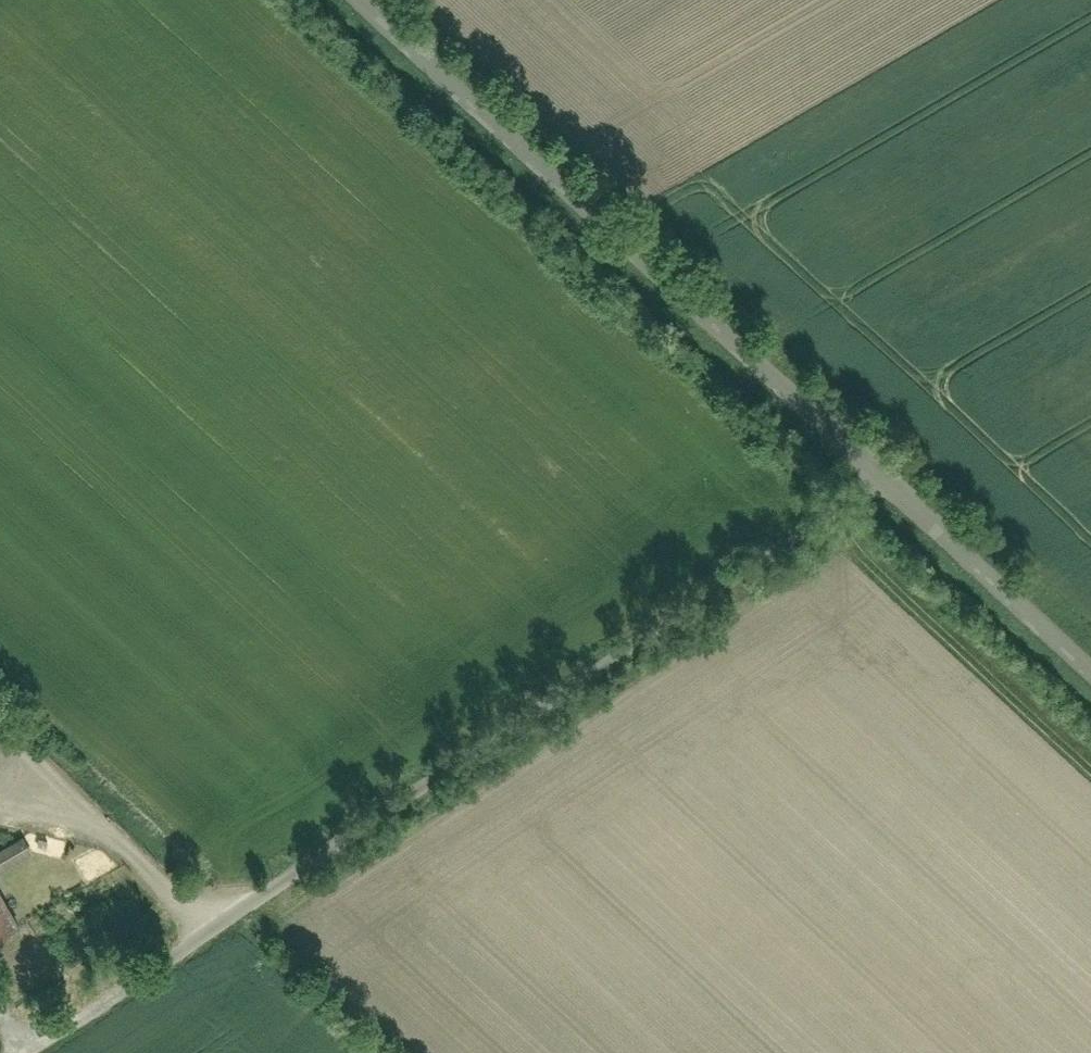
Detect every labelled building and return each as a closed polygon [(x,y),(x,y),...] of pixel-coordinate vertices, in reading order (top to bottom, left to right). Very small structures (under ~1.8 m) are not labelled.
[(0,845),(0,870),(33,852),(22,833),(0,845)] [(16,919),(0,891),(0,928),(16,919)]
